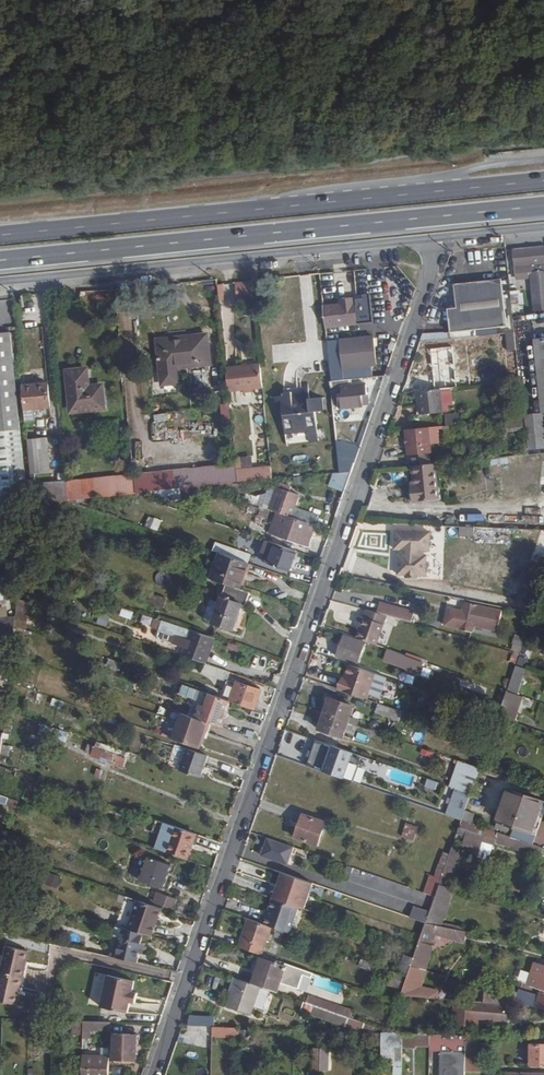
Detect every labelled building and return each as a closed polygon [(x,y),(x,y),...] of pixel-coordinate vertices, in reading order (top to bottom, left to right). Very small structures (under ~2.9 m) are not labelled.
[(515,275),(530,273),(534,312),(543,311),(543,246),(512,249),(515,275)] [(454,283),(457,307),(505,301),(502,278),(454,283)] [(251,281),(233,281),(234,302),(252,301),(251,281)] [(223,284),(224,300),(232,299),(231,283),(223,284)] [(517,283),(509,284),(511,298),(519,297),(517,283)] [(325,326),(357,323),(354,302),(354,299),(340,300),(340,304),(323,305),(325,326)] [(364,301),(354,302),(357,323),(366,322),(364,301)] [(457,307),(447,308),(450,332),(507,326),(505,301),(457,307)] [(0,333),(0,507),(28,505),(10,332),(0,333)] [(168,342),(168,338),(157,340),(162,384),(180,382),(179,367),(210,364),(208,338),(199,339),(198,335),(180,337),(181,341),(168,342)] [(339,339),(340,339),(327,341),(331,380),(344,379),(344,377),(373,375),(372,366),(377,365),(374,335),(339,339)] [(534,339),(542,414),(543,413),(543,338),(534,339)] [(427,390),(434,389),(441,389),(462,387),(461,378),(457,378),(454,346),(430,349),(433,380),(426,381),(427,390)] [(226,367),(229,391),(263,387),(260,363),(226,367)] [(71,412),(87,410),(82,368),(66,370),(71,412)] [(82,368),(87,410),(105,408),(103,384),(89,385),(88,368),(82,368)] [(331,381),(333,407),(336,406),(334,389),(336,389),(338,406),(339,409),(363,407),(362,395),(368,395),(366,383),(352,385),(352,379),(331,381)] [(302,383),(303,394),(293,395),(293,391),(283,393),(283,395),(276,396),(277,411),(283,411),(285,434),(308,431),(309,442),(319,441),(316,410),(324,410),(323,396),(310,398),(308,382),(302,383)] [(51,407),(49,383),(22,385),(26,422),(36,421),(35,408),(51,407)] [(451,388),(441,389),(434,389),(427,390),(417,391),(419,405),(420,414),(447,412),(447,406),(453,405),(451,388)] [(237,403),(230,404),(231,416),(238,415),(237,403)] [(230,404),(217,405),(219,422),(222,422),(222,423),(232,422),(230,404)] [(523,417),(522,409),(510,410),(510,419),(523,417)] [(444,425),(457,425),(456,413),(444,413),(444,425)] [(525,415),(529,449),(543,448),(543,426),(543,413),(542,414),(525,415)] [(505,420),(506,428),(524,427),(523,418),(505,420)] [(432,453),(431,444),(440,443),(438,426),(405,430),(407,455),(432,453)] [(27,439),(32,481),(48,479),(47,472),(50,472),(51,482),(66,480),(61,436),(27,439)] [(64,452),(66,470),(78,469),(76,451),(64,452)] [(338,461),(340,472),(352,471),(355,461),(338,461)] [(168,470),(170,488),(238,482),(236,463),(235,464),(168,470)] [(414,481),(411,482),(413,502),(439,499),(436,463),(432,463),(412,465),(412,466),(414,481)] [(134,473),(134,474),(136,492),(170,488),(168,470),(134,473)] [(134,473),(93,477),(95,497),(135,493),(136,493),(136,492),(134,474),(134,473)] [(66,480),(68,500),(95,497),(93,477),(66,480)] [(32,484),(34,502),(68,500),(66,482),(32,484)] [(242,483),(218,485),(218,490),(220,490),(234,493),(246,492),(245,482),(242,483)] [(285,514),(315,525),(319,515),(296,507),(300,494),(278,486),(270,509),(285,514)] [(203,495),(202,487),(180,489),(180,493),(191,492),(192,496),(203,495)] [(268,523),(281,527),(285,514),(272,510),(268,523)] [(276,543),(288,548),(290,542),(301,546),(302,543),(308,545),(315,525),(309,522),(285,514),(276,543)] [(152,518),(149,529),(157,531),(160,520),(152,518)] [(460,526),(460,536),(474,537),(475,527),(460,526)] [(430,533),(395,532),(394,550),(404,550),(404,556),(398,556),(398,575),(406,576),(406,579),(417,579),(417,576),(425,577),(426,557),(423,557),(423,551),(429,551),(430,533)] [(297,551),(288,548),(276,543),(268,564),(290,571),(297,551)] [(161,550),(145,546),(142,554),(159,559),(161,550)] [(225,583),(241,589),(250,563),(219,553),(210,578),(225,583)] [(31,576),(20,574),(19,587),(19,588),(29,589),(31,576)] [(247,591),(241,589),(225,583),(222,594),(219,602),(210,599),(203,619),(212,622),(212,623),(233,631),(243,603),(246,604),(250,592),(247,591)] [(38,588),(37,600),(52,604),(55,594),(38,588)] [(149,614),(160,618),(167,598),(150,592),(146,602),(153,604),(149,614)] [(464,602),(462,610),(462,613),(448,609),(445,625),(471,631),(472,623),(497,628),(500,609),(464,602)] [(380,603),(377,613),(387,615),(411,622),(414,612),(380,603)] [(117,616),(129,620),(132,612),(120,608),(117,616)] [(358,626),(361,627),(360,631),(357,638),(377,645),(387,615),(377,613),(367,610),(364,617),(359,615),(356,625),(358,626)] [(205,663),(206,663),(212,648),(207,646),(211,636),(190,629),(162,619),(158,631),(174,636),(187,641),(185,649),(182,655),(205,663)] [(344,635),(337,656),(359,664),(366,643),(344,635)] [(172,644),(185,649),(187,641),(174,636),(172,644)] [(215,637),(211,636),(207,646),(212,648),(215,637)] [(512,636),(512,648),(521,648),(522,636),(512,636)] [(516,665),(527,669),(536,643),(525,639),(516,665)] [(11,660),(12,654),(13,643),(12,643),(9,643),(0,644),(0,661),(11,660)] [(319,654),(316,662),(329,667),(332,659),(319,654)] [(406,656),(403,655),(399,667),(412,672),(417,660),(406,656)] [(0,661),(0,673),(10,672),(11,660),(0,661)] [(107,660),(105,669),(119,672),(121,663),(107,660)] [(230,672),(206,663),(205,663),(202,671),(214,675),(213,677),(227,681),(227,680),(230,672)] [(376,674),(350,665),(345,680),(343,679),(339,690),(367,699),(376,674)] [(507,690),(518,694),(527,669),(516,665),(507,690)] [(227,681),(221,698),(230,700),(236,683),(227,680),(227,681)] [(230,701),(231,701),(255,709),(262,689),(237,680),(236,683),(230,700),(230,701)] [(195,718),(208,722),(221,726),(230,701),(230,700),(221,698),(187,686),(205,692),(201,704),(200,704),(195,718)] [(447,699),(479,710),(482,702),(451,689),(447,699)] [(509,720),(518,694),(507,690),(498,716),(509,720)] [(323,713),(325,714),(348,722),(350,716),(354,706),(328,697),(323,713)] [(477,715),(479,710),(447,699),(445,703),(477,715)] [(399,721),(403,713),(403,712),(375,703),(371,711),(399,722),(399,721)] [(163,735),(172,738),(181,713),(171,709),(163,735)] [(181,713),(172,738),(199,748),(208,722),(195,718),(181,713)] [(426,722),(403,713),(399,721),(424,730),(426,726),(425,725),(426,722)] [(345,731),(348,722),(325,714),(319,730),(342,738),(345,731)] [(356,725),(358,726),(360,719),(350,716),(348,722),(356,725)] [(352,734),(356,725),(348,722),(345,731),(352,734)] [(42,723),(38,733),(66,742),(69,733),(42,723)] [(97,742),(95,746),(125,756),(127,752),(97,742)] [(317,769),(322,771),(332,745),(323,742),(318,757),(314,755),(310,758),(308,762),(310,766),(317,769)] [(122,767),(125,756),(95,746),(88,743),(85,752),(91,754),(91,756),(122,767)] [(332,745),(322,771),(344,779),(353,753),(332,745)] [(186,748),(179,770),(201,777),(208,755),(186,748)] [(431,751),(429,756),(434,758),(442,761),(444,756),(431,751)] [(9,757),(1,755),(0,761),(0,766),(7,768),(9,757)] [(361,758),(356,757),(348,780),(353,782),(361,758)] [(457,789),(460,790),(471,794),(480,768),(459,761),(450,787),(457,789)] [(427,779),(424,788),(440,793),(443,784),(427,779)] [(0,794),(8,797),(11,788),(5,786),(4,788),(0,787),(0,794)] [(460,790),(457,789),(447,815),(461,820),(462,820),(471,794),(460,790)] [(510,837),(533,845),(536,835),(532,834),(543,801),(509,789),(495,828),(508,833),(510,826),(514,827),(510,837)] [(16,808),(19,801),(8,797),(0,794),(0,803),(16,808)] [(466,810),(462,820),(472,823),(475,814),(466,810)] [(303,814),(294,838),(317,846),(326,822),(303,814)] [(381,820),(391,824),(393,819),(383,814),(381,820)] [(494,846),(495,842),(498,834),(469,824),(470,823),(463,820),(459,833),(494,846)] [(189,860),(198,834),(162,822),(153,848),(189,860)] [(407,823),(402,837),(413,841),(418,827),(407,823)] [(499,833),(498,834),(495,842),(506,845),(509,836),(499,833)] [(509,836),(506,845),(540,857),(543,848),(533,845),(510,837),(509,836)] [(287,865),(292,846),(264,838),(258,858),(287,865)] [(453,846),(440,884),(447,886),(449,881),(451,883),(461,853),(459,852),(460,848),(453,846)] [(148,856),(139,880),(163,888),(171,864),(148,856)] [(448,858),(442,856),(435,877),(441,879),(448,858)] [(282,873),(273,898),(295,906),(304,909),(313,883),(282,873)] [(441,879),(435,877),(430,876),(424,892),(435,896),(441,879)] [(177,899),(157,891),(153,901),(173,909),(177,899)] [(402,906),(413,910),(416,899),(406,895),(402,906)] [(272,927),(286,932),(295,906),(273,898),(272,898),(269,908),(266,916),(263,915),(260,923),(263,924),(272,927)] [(138,899),(128,929),(144,934),(152,936),(159,918),(155,917),(159,907),(138,899)] [(249,919),(238,946),(262,955),(265,948),(272,927),(263,924),(249,919)] [(426,923),(417,948),(414,958),(408,974),(401,995),(439,999),(440,990),(423,986),(436,935),(439,936),(459,942),(463,930),(426,923)] [(144,934),(128,929),(123,927),(120,937),(117,936),(114,947),(118,948),(116,957),(138,962),(140,953),(143,954),(145,943),(142,942),(144,934)] [(6,946),(0,972),(1,973),(23,978),(29,951),(6,946)] [(531,953),(542,954),(543,948),(533,946),(531,953)] [(406,955),(400,971),(408,974),(414,958),(406,955)] [(277,992),(280,983),(298,989),(305,970),(286,963),(285,965),(261,957),(252,983),(277,992)] [(540,989),(543,990),(543,965),(535,962),(531,972),(535,974),(530,986),(540,989)] [(0,972),(0,973),(0,1001),(17,1005),(23,978),(1,973),(0,972)] [(135,980),(108,974),(101,1006),(128,1012),(130,1001),(136,1002),(138,992),(132,991),(135,980)] [(238,979),(233,977),(228,992),(231,993),(233,994),(238,979)] [(231,993),(226,1006),(251,1015),(261,987),(238,979),(233,994),(231,993)] [(508,1005),(543,1008),(543,997),(518,989),(517,993),(466,989),(465,1001),(467,1001),(508,1005)] [(309,995),(306,1002),(349,1017),(350,1018),(354,1010),(309,995)] [(507,1022),(508,1005),(467,1001),(466,1019),(507,1022)] [(349,1017),(306,1002),(304,1002),(301,1010),(346,1026),(349,1017)] [(190,1015),(188,1025),(215,1027),(216,1020),(190,1015)] [(362,1031),(364,1027),(365,1023),(350,1018),(349,1017),(346,1026),(362,1031)] [(81,1039),(89,1039),(89,1032),(110,1032),(109,1022),(80,1022),(81,1039)] [(212,1027),(212,1035),(239,1036),(240,1028),(212,1027)] [(403,1033),(382,1032),(382,1033),(375,1032),(374,1042),(381,1042),(381,1046),(382,1047),(382,1066),(393,1066),(393,1074),(402,1074),(403,1033)] [(115,1033),(113,1060),(135,1061),(137,1033),(115,1033)] [(466,1036),(430,1034),(430,1050),(440,1050),(440,1074),(465,1074),(466,1036)] [(478,1041),(466,1041),(466,1071),(481,1071),(482,1059),(478,1059),(478,1041)] [(531,1044),(530,1065),(543,1065),(543,1044),(531,1044)] [(313,1048),(312,1074),(320,1074),(321,1048),(313,1048)] [(330,1048),(321,1048),(320,1065),(329,1065),(330,1048)] [(82,1074),(109,1074),(110,1055),(83,1054),(82,1074)]
